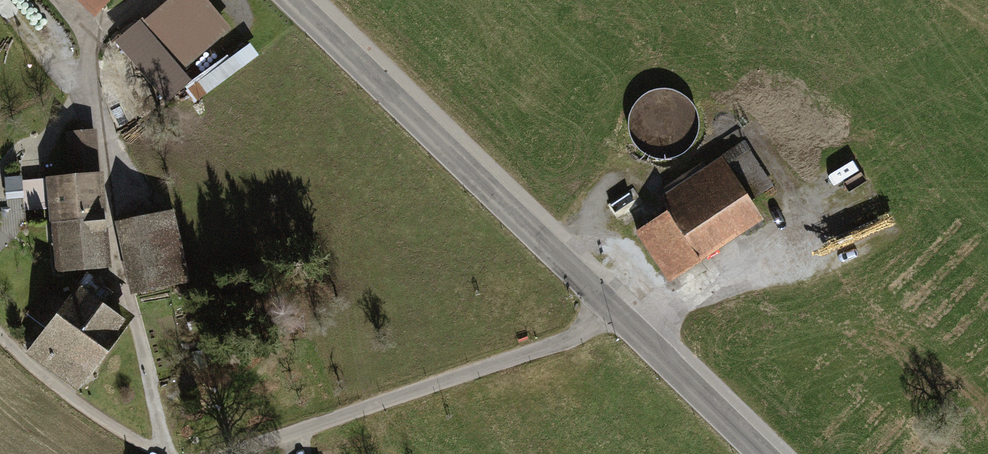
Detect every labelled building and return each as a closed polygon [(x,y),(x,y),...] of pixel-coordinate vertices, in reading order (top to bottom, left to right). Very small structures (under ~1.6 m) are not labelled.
[(97,17),(112,0),(79,0),(97,17)] [(205,0),(170,0),(122,47),(174,99),(239,35),(205,0)] [(209,68),(217,82),(261,55),(253,41),(209,68)] [(676,133),(678,106),(643,103),(641,125),(651,126),(651,131),(676,133)] [(75,177),(53,178),(56,274),(120,271),(114,124),(73,126),(75,177)] [(677,215),(642,238),(675,288),(776,222),(734,157),(668,201),(677,215)] [(625,209),(635,226),(667,206),(657,190),(625,209)] [(181,217),(130,227),(144,302),(195,293),(181,217)] [(140,320),(90,285),(41,352),(91,387),(140,320)]
